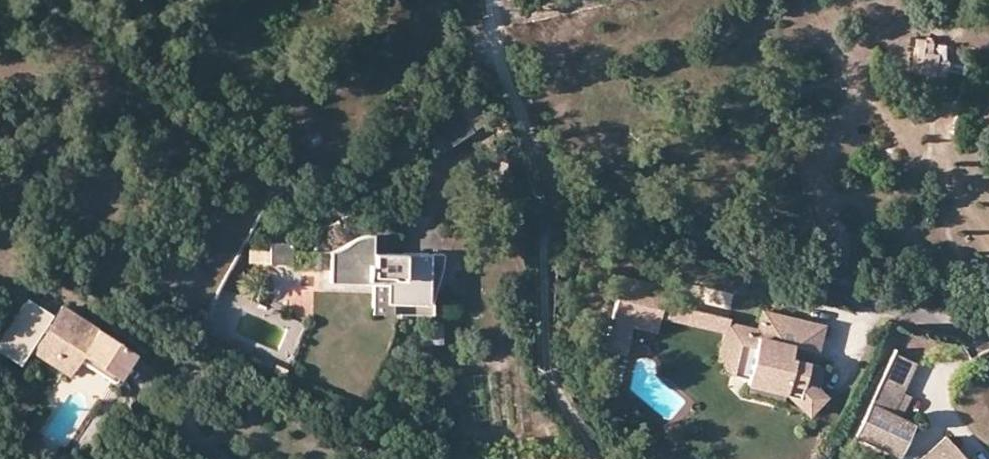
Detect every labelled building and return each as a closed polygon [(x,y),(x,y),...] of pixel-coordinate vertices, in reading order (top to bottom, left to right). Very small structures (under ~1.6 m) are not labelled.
[(913,68),(936,72),(941,40),(918,37),(913,68)] [(961,107),(963,68),(946,67),(944,106),(961,107)] [(487,144),(482,137),(459,151),(464,158),(487,144)] [(334,281),(376,281),(391,280),(391,299),(397,299),(400,299),(416,299),(417,310),(438,309),(438,298),(439,283),(446,265),(447,249),(401,249),(375,249),(375,232),(362,232),(350,232),(350,239),(334,249),(334,281)] [(270,242),(269,263),(291,264),(292,250),(292,243),(270,242)] [(662,316),(726,330),(729,318),(730,312),(667,299),(669,286),(624,276),(608,349),(627,353),(634,322),(659,328),(662,316)] [(398,311),(397,299),(391,299),(391,280),(376,281),(377,311),(398,311)] [(117,374),(132,350),(61,307),(55,317),(50,314),(53,309),(27,293),(0,338),(0,345),(23,359),(42,327),(47,330),(32,355),(49,365),(63,342),(81,353),(117,374)] [(763,309),(760,325),(759,332),(744,328),(740,346),(733,344),(721,358),(734,371),(749,374),(748,379),(787,387),(787,390),(800,392),(799,397),(811,409),(828,392),(821,385),(826,362),(804,357),(795,355),(792,350),(793,343),(799,344),(805,318),(763,309)] [(729,318),(721,358),(733,344),(740,346),(744,328),(759,332),(760,325),(729,318)] [(799,344),(806,345),(819,349),(824,322),(805,318),(799,344)] [(117,374),(81,353),(63,342),(49,365),(68,376),(79,358),(114,379),(117,374)] [(806,345),(799,344),(793,343),(792,350),(795,355),(804,357),(806,345)] [(891,345),(878,374),(901,384),(913,355),(891,345)] [(901,384),(878,374),(854,429),(899,450),(914,417),(899,411),(891,408),(900,385),(901,384)] [(785,397),(787,390),(787,387),(748,379),(745,388),(785,397)] [(908,388),(900,385),(891,408),(899,411),(908,388)] [(967,455),(942,432),(941,433),(916,457),(918,458),(966,458),(968,457),(967,455)] [(967,455),(968,457),(966,458),(979,458),(974,448),(967,455)]
